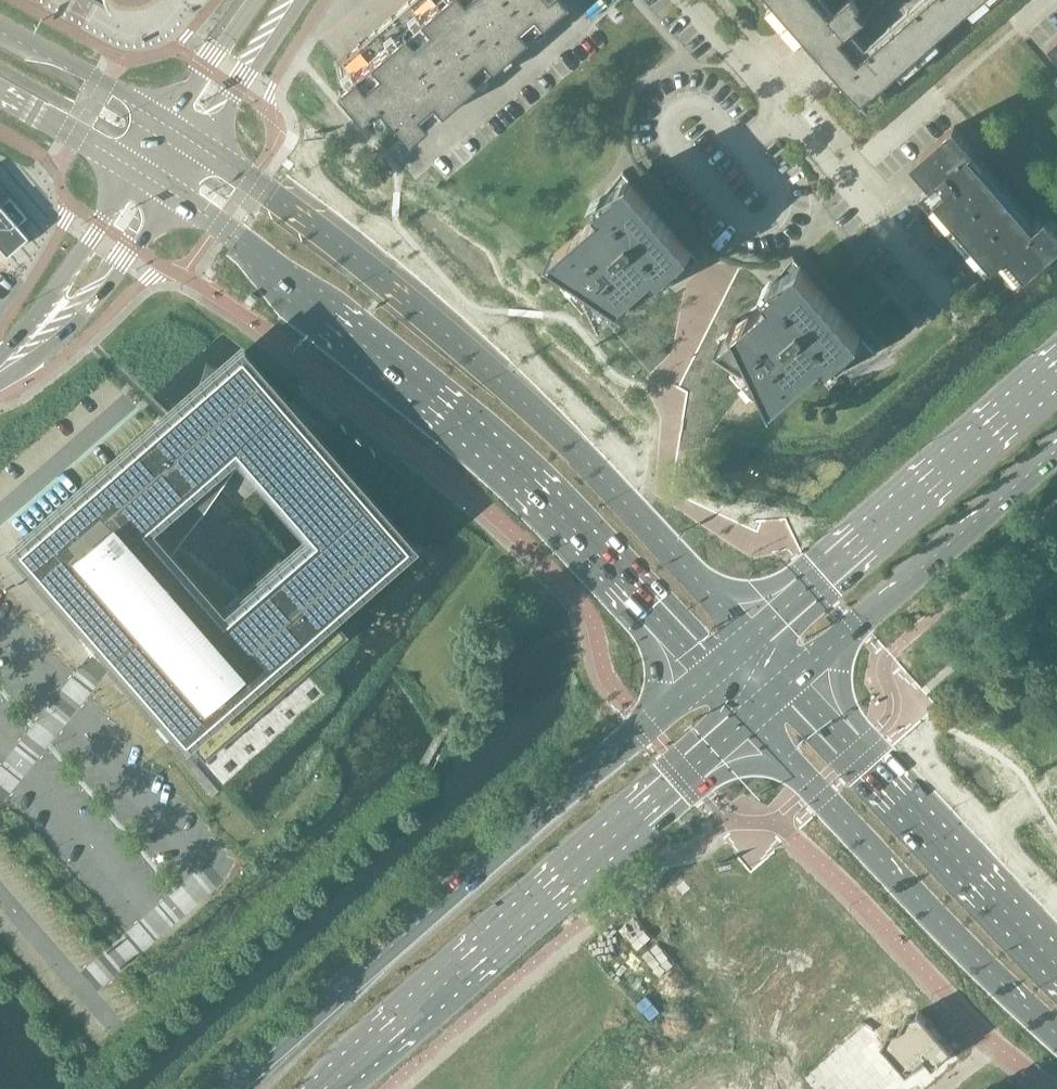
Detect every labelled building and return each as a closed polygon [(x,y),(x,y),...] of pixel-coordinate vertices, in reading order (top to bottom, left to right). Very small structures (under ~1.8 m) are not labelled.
[(338,63),(339,64),(341,76),(349,89),(369,108),(376,102),(405,136),(558,4),(555,0),(411,0),(338,63)] [(809,42),(863,103),(982,0),(773,0),(809,42)] [(1003,259),(1009,255),(1026,274),(1020,279),(1022,281),(1056,250),(1056,224),(1049,216),(1037,223),(1035,228),(970,153),(975,149),(955,125),(912,163),(941,196),(936,200),(994,267),(1003,259)] [(551,255),(550,257),(578,276),(589,289),(605,320),(606,319),(605,318),(656,274),(663,266),(671,276),(680,271),(700,258),(699,257),(698,257),(692,251),(693,250),(692,249),(691,249),(631,180),(632,179),(631,178),(630,179),(624,172),(625,171),(624,170),(596,204),(602,212),(552,256),(551,255)] [(6,255),(27,236),(17,225),(26,217),(15,205),(6,213),(0,205),(0,248),(6,255)] [(722,341),(721,341),(720,342),(745,358),(763,381),(775,405),(776,404),(776,403),(826,359),(838,373),(839,375),(877,351),(877,350),(876,351),(863,336),(864,335),(863,334),(862,335),(801,265),(802,265),(801,264),(800,264),(794,257),(795,256),(794,256),(788,263),(773,282),(780,291),(722,341)] [(203,375),(166,409),(158,416),(145,427),(18,536),(8,545),(174,736),(183,746),(191,739),(205,756),(306,673),(350,635),(333,615),(416,544),(240,343),(213,367),(207,362),(203,375)] [(635,907),(560,963),(645,1080),(721,1023),(635,907)] [(842,928),(768,992),(830,1063),(904,999),(842,928)] [(837,1076),(848,1088),(899,1088),(906,1082),(876,1043),(837,1076)]
